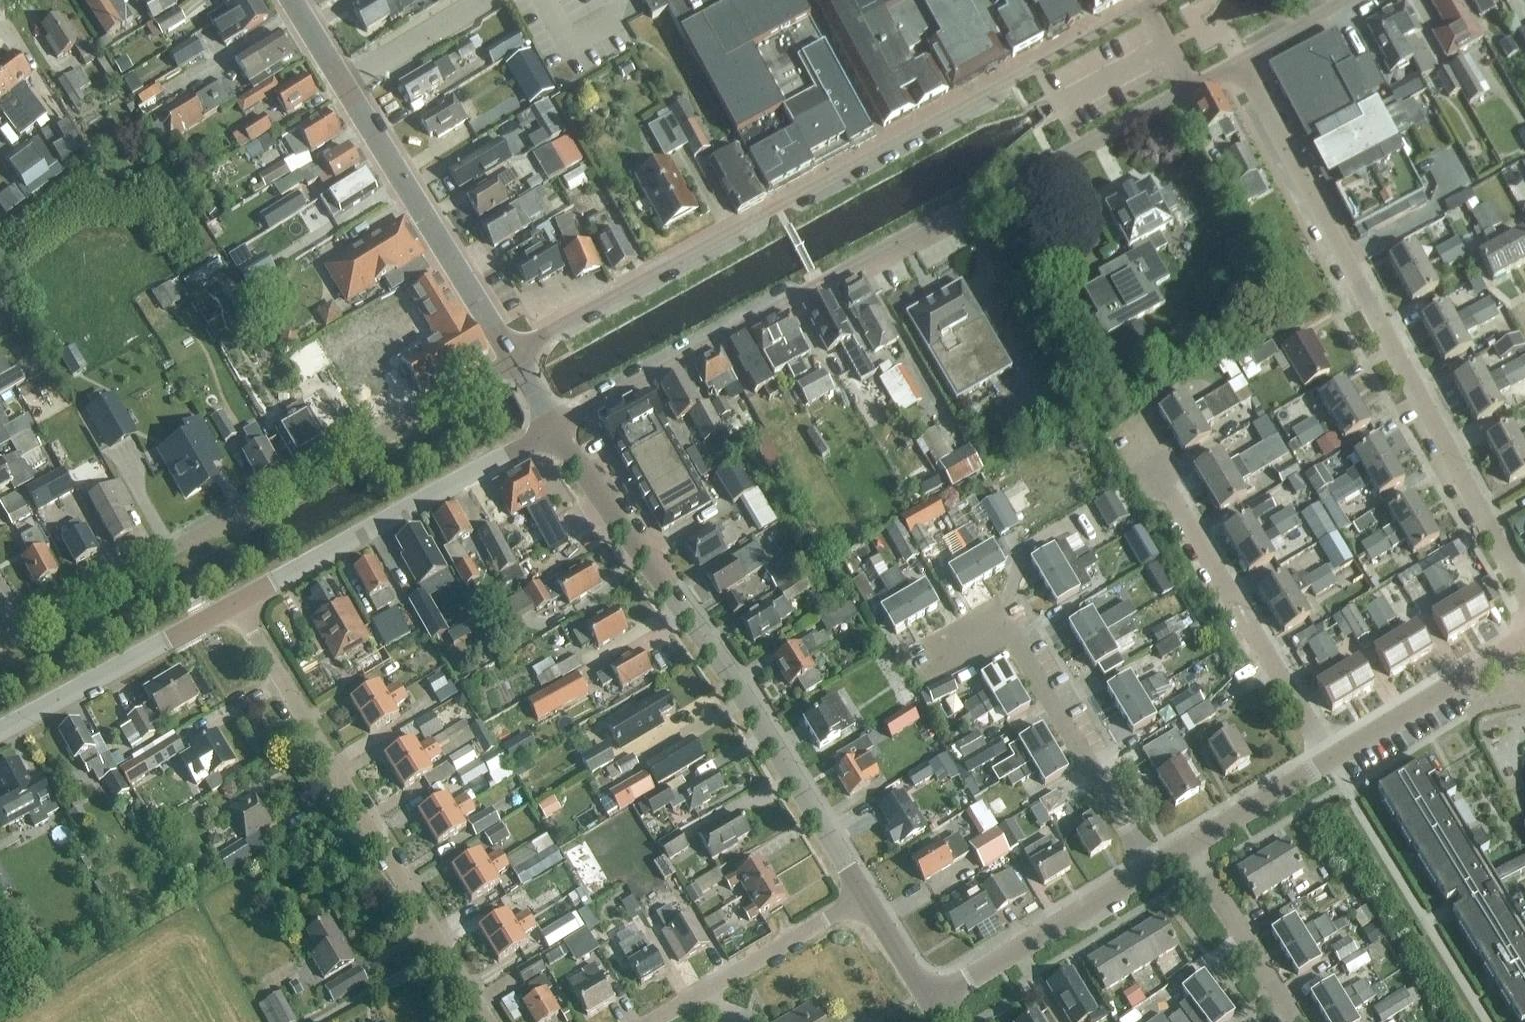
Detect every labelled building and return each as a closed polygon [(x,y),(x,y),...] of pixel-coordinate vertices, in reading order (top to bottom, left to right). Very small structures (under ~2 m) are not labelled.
[(108,38),(123,28),(122,27),(133,20),(120,0),(83,0),(108,38)] [(142,2),(152,20),(177,6),(173,0),(145,0),(142,2)] [(226,7),(208,18),(212,24),(252,0),(221,0),(226,7)] [(212,24),(225,45),(268,19),(257,0),(252,0),(212,24)] [(395,0),(372,0),(353,11),(366,33),(389,19),(391,23),(404,15),(395,0)] [(649,12),(652,19),(668,10),(684,39),(685,39),(768,193),(816,167),(812,160),(817,157),(731,9),(748,0),(642,0),(649,12)] [(731,9),(817,157),(846,141),(850,148),(873,136),(872,133),(872,132),(871,133),(799,0),(748,0),(731,9)] [(947,92),(930,61),(914,70),(904,52),(919,43),(916,38),(924,34),(930,44),(928,45),(953,89),(1014,55),(1014,56),(1043,40),(1027,10),(1021,0),(816,0),(884,127),(947,92)] [(1027,10),(1031,7),(1048,37),(1066,27),(1082,19),(1072,0),(1021,0),(1027,10)] [(1121,0),(1085,0),(1094,15),(1121,0)] [(1446,27),(1433,34),(1447,59),(1481,39),(1459,0),(1430,0),(1446,27)] [(1481,17),(1496,9),(1492,0),(1472,0),(1481,17)] [(1421,33),(1405,4),(1386,15),(1412,61),(1421,78),(1437,70),(1423,45),(1419,47),(1414,37),(1421,33)] [(187,22),(180,9),(156,24),(163,36),(187,22)] [(1386,15),(1366,25),(1383,55),(1387,53),(1392,60),(1386,63),(1391,73),(1412,61),(1386,15)] [(66,28),(59,17),(42,28),(49,39),(46,41),(57,60),(75,49),(84,62),(93,55),(84,41),(81,44),(69,26),(66,28)] [(517,33),(497,45),(504,57),(524,45),(517,33)] [(278,34),(235,60),(246,78),(251,75),(259,88),(284,72),(280,65),(292,58),(278,34)] [(1309,123),(1318,139),(1376,109),(1339,39),(1279,70),(1307,124),(1309,123)] [(204,55),(196,42),(171,58),(178,71),(185,66),(204,55)] [(470,42),(456,51),(462,61),(476,53),(470,42)] [(1368,88),(1382,83),(1371,51),(1356,56),(1368,88)] [(529,100),(551,87),(531,52),(509,65),(529,100)] [(0,66),(0,82),(10,94),(11,93),(11,94),(12,94),(13,95),(23,107),(22,108),(35,126),(48,116),(23,83),(31,77),(14,55),(0,66)] [(1449,67),(1470,103),(1484,95),(1463,59),(1449,67)] [(430,69),(400,87),(411,105),(441,86),(440,84),(456,75),(447,60),(431,70),(430,69)] [(1437,75),(1450,97),(1461,91),(1449,68),(1437,75)] [(1414,75),(1389,89),(1396,102),(1421,88),(1414,75)] [(70,76),(59,83),(74,108),(86,101),(80,92),(70,76)] [(302,103),(315,95),(304,77),(280,91),(273,80),(255,91),(255,92),(237,104),(243,112),(260,101),(261,102),(273,94),(286,115),(301,105),(302,103)] [(157,98),(141,108),(138,110),(156,138),(164,133),(169,141),(206,118),(205,118),(235,100),(224,81),(194,100),(189,91),(163,108),(157,98)] [(3,108),(0,110),(21,137),(35,126),(22,108),(23,107),(13,95),(12,94),(11,94),(11,93),(10,94),(0,82),(0,104),(3,108)] [(1236,135),(1228,120),(1232,118),(1216,89),(1214,90),(1213,88),(1206,92),(1207,93),(1190,103),(1206,133),(1207,132),(1212,142),(1223,135),(1226,140),(1236,135)] [(549,96),(532,106),(550,138),(567,128),(549,96)] [(445,108),(421,122),(431,137),(436,134),(438,138),(467,120),(453,97),(442,103),(445,108)] [(1412,99),(1401,105),(1401,107),(1413,129),(1425,123),(1412,99)] [(1393,100),(1376,109),(1381,118),(1398,109),(1393,100)] [(671,110),(697,157),(712,149),(686,102),(671,110)] [(1398,109),(1381,118),(1387,130),(1388,129),(1394,140),(1414,130),(1413,129),(1401,107),(1398,109)] [(1338,173),(1341,178),(1398,147),(1388,129),(1387,130),(1376,109),(1318,139),(1322,147),(1320,148),(1334,175),(1338,173)] [(298,132),(285,140),(296,158),(312,153),(324,146),(325,143),(339,134),(326,113),(312,122),(311,121),(297,130),(298,132)] [(251,144),(272,131),(263,116),(241,130),(251,144)] [(651,128),(666,156),(688,145),(673,116),(651,128)] [(88,150),(72,124),(54,134),(60,143),(52,148),(62,165),(88,150)] [(270,134),(258,141),(266,153),(277,146),(270,134)] [(551,145),(565,170),(583,160),(569,136),(551,145)] [(29,147),(7,163),(28,190),(33,196),(54,180),(49,174),(48,172),(56,165),(37,140),(29,147)] [(449,173),(459,189),(473,181),(474,183),(508,163),(496,144),(476,156),(476,155),(463,163),(464,164),(449,173)] [(1250,200),(1240,181),(1257,172),(1244,145),(1226,155),(1228,158),(1218,164),(1239,206),(1250,200)] [(738,215),(766,199),(763,194),(764,194),(738,147),(709,164),(738,215)] [(1355,214),(1356,213),(1417,181),(1403,155),(1402,155),(1398,147),(1341,178),(1344,185),(1341,187),(1355,214)] [(149,155),(153,163),(165,157),(161,149),(149,155)] [(335,181),(359,166),(349,149),(325,164),(325,165),(315,171),(312,166),(311,163),(298,171),(307,187),(330,173),(335,181)] [(1506,154),(1498,158),(1502,166),(1510,161),(1506,154)] [(666,228),(695,211),(667,159),(637,176),(666,228)] [(288,173),(282,162),(257,176),(263,187),(288,173)] [(571,194),(587,184),(583,177),(589,173),(585,167),(563,180),(571,194)] [(470,205),(479,219),(507,201),(500,191),(517,180),(512,171),(470,197),(474,203),(470,205)] [(341,214),(376,193),(364,173),(329,194),(341,214)] [(1356,213),(1368,235),(1410,213),(1405,204),(1424,194),(1417,181),(1356,213)] [(1133,247),(1136,252),(1106,268),(1110,275),(1083,290),(1098,317),(1096,319),(1106,337),(1166,305),(1156,287),(1171,279),(1149,239),(1174,225),(1168,214),(1178,208),(1170,193),(1159,199),(1151,183),(1134,192),(1132,191),(1123,196),(1124,197),(1107,207),(1130,249),(1133,247)] [(1456,215),(1480,205),(1472,187),(1448,197),(1456,215)] [(541,189),(518,203),(529,221),(552,207),(541,189)] [(273,209),(281,222),(306,207),(298,194),(273,209)] [(529,221),(518,203),(481,226),(494,248),(531,226),(529,221)] [(1491,203),(1481,208),(1492,230),(1503,225),(1491,203)] [(1481,208),(1473,212),(1484,235),(1492,230),(1481,208)] [(329,215),(301,228),(310,247),(338,234),(329,215)] [(568,261),(576,280),(601,270),(590,243),(582,246),(571,216),(555,222),(560,235),(561,235),(568,252),(565,252),(568,261)] [(608,256),(616,270),(632,262),(622,244),(624,243),(619,232),(615,234),(606,216),(589,224),(606,257),(608,256)] [(365,240),(325,265),(348,301),(373,285),(383,279),(392,293),(415,278),(407,264),(423,255),(403,223),(368,245),(365,240)] [(532,244),(508,259),(522,281),(523,281),(524,282),(529,284),(536,279),(539,284),(563,269),(552,250),(551,250),(549,247),(556,243),(552,235),(555,233),(549,223),(527,237),(532,244)] [(1492,230),(1484,235),(1491,248),(1479,255),(1493,281),(1514,270),(1500,244),(1497,238),(1492,230)] [(1497,238),(1500,244),(1514,270),(1524,264),(1524,240),(1521,232),(1510,238),(1507,233),(1497,238)] [(1452,242),(1436,250),(1441,259),(1462,248),(1457,239),(1452,242)] [(1415,246),(1389,260),(1400,281),(1426,267),(1421,258),(1415,246)] [(1462,248),(1441,259),(1445,267),(1466,256),(1462,248)] [(220,255),(185,276),(191,287),(226,266),(220,255)] [(272,277),(261,259),(238,273),(249,290),(272,277)] [(1426,267),(1400,281),(1412,302),(1437,288),(1431,276),(1426,267)] [(407,295),(408,297),(436,342),(402,362),(422,394),(488,354),(467,319),(466,320),(439,276),(407,295)] [(873,297),(862,277),(837,291),(848,311),(849,310),(873,297)] [(1011,369),(961,283),(906,315),(956,401),(1011,369)] [(829,296),(804,309),(828,352),(841,345),(862,382),(876,374),(863,350),(860,352),(854,344),(851,339),(852,339),(829,296)] [(873,297),(849,310),(855,321),(857,320),(875,353),(897,341),(873,297)] [(1495,307),(1490,298),(1469,310),(1473,318),(1495,307)] [(1421,319),(1432,341),(1458,327),(1473,318),(1469,310),(1454,318),(1447,305),(1421,319)] [(1478,328),(1499,317),(1500,317),(1495,307),(1473,318),(1478,328)] [(812,356),(788,314),(752,334),(763,354),(770,366),(775,375),(812,356)] [(1458,327),(1432,341),(1443,362),(1470,348),(1463,336),(1478,328),(1473,318),(1458,327)] [(1141,321),(1116,335),(1136,369),(1160,355),(1141,321)] [(1320,350),(1310,334),(1283,351),(1305,387),(1329,373),(1316,352),(1320,350)] [(1493,348),(1499,361),(1524,347),(1524,346),(1519,334),(1493,348)] [(747,337),(728,348),(754,394),(765,387),(768,392),(766,394),(769,399),(779,394),(773,383),(774,383),(747,337)] [(1273,342),(1251,356),(1258,368),(1280,355),(1273,342)] [(75,346),(60,355),(73,377),(88,368),(75,346)] [(720,351),(694,366),(705,387),(710,384),(715,395),(737,383),(731,372),(732,372),(720,351)] [(1523,359),(1501,371),(1505,379),(1524,369),(1524,363),(1523,359)] [(4,360),(0,363),(0,396),(26,381),(19,367),(10,372),(4,360)] [(889,362),(879,368),(884,377),(894,371),(889,362)] [(1479,366),(1453,380),(1464,401),(1490,387),(1479,366)] [(1510,389),(1524,382),(1524,369),(1505,379),(1510,388),(1510,389)] [(842,403),(825,370),(798,384),(816,418),(842,403)] [(689,415),(705,444),(725,432),(708,403),(702,406),(684,375),(670,382),(669,380),(662,384),(663,386),(662,387),(672,405),(669,407),(677,422),(689,415)] [(1172,433),(1197,418),(1236,395),(1247,387),(1242,376),(1229,384),(1230,385),(1203,402),(1203,403),(1192,409),(1185,397),(1159,413),(1172,433)] [(1510,388),(1505,379),(1490,387),(1464,401),(1476,423),(1502,409),(1495,396),(1510,388)] [(1327,411),(1314,418),(1320,427),(1332,419),(1357,404),(1345,383),(1319,398),(1327,411)] [(598,420),(623,464),(671,436),(646,393),(598,420)] [(1197,418),(1172,433),(1184,454),(1210,438),(1203,428),(1215,421),(1242,404),(1236,395),(1197,418)] [(88,411),(110,450),(136,435),(114,396),(88,411)] [(725,401),(714,406),(720,419),(731,413),(725,401)] [(276,428),(275,429),(295,463),(295,464),(328,445),(303,402),(284,412),(289,421),(276,428)] [(1332,419),(1320,427),(1325,436),(1338,429),(1344,440),(1370,425),(1357,404),(1332,419)] [(211,418),(225,442),(236,436),(221,412),(211,418)] [(3,429),(9,441),(34,427),(28,415),(3,429)] [(1227,465),(1222,455),(1195,472),(1207,492),(1284,446),(1268,417),(1253,426),(1263,444),(1239,459),(1227,465)] [(1298,439),(1320,427),(1314,418),(1293,430),(1298,439)] [(162,454),(186,496),(213,480),(201,458),(215,450),(198,421),(183,430),(189,439),(162,454)] [(243,456),(257,480),(278,467),(266,444),(265,445),(255,427),(244,433),(253,450),(243,456)] [(1298,439),(1303,449),(1325,436),(1320,427),(1298,439)] [(1497,463),(1523,449),(1524,448),(1524,436),(1518,439),(1512,427),(1486,441),(1497,463)] [(11,485),(14,491),(33,481),(28,471),(45,462),(38,449),(40,448),(47,445),(37,428),(30,432),(11,443),(18,454),(13,456),(14,458),(1,464),(1,463),(0,463),(0,491),(11,485)] [(765,431),(752,438),(770,469),(782,462),(777,452),(765,431)] [(1334,433),(1317,443),(1323,454),(1341,444),(1334,433)] [(671,436),(623,464),(662,533),(710,506),(671,436)] [(1361,468),(1349,475),(1354,484),(1366,476),(1391,461),(1379,440),(1354,455),(1361,468)] [(721,467),(739,455),(731,443),(713,453),(721,467)] [(953,488),(983,471),(969,446),(939,463),(953,488)] [(1276,464),(1285,481),(1300,471),(1290,455),(1289,456),(1284,446),(1207,492),(1220,513),(1246,496),(1239,485),(1276,464)] [(92,488),(118,477),(106,447),(80,458),(92,488)] [(696,447),(686,452),(696,470),(695,470),(699,477),(717,468),(708,451),(700,455),(696,447)] [(1497,463),(1509,484),(1524,475),(1524,448),(1523,449),(1497,463)] [(1366,476),(1354,484),(1359,493),(1372,486),(1379,496),(1404,481),(1391,461),(1366,476)] [(716,475),(734,503),(739,500),(754,491),(737,462),(716,475)] [(530,467),(495,487),(511,516),(526,508),(534,521),(533,522),(550,552),(568,542),(551,511),(553,510),(546,497),(547,497),(530,467)] [(1331,486),(1334,484),(1323,467),(1305,477),(1316,495),(1327,488),(1329,487),(1331,486)] [(27,491),(39,512),(74,492),(62,471),(27,491)] [(935,473),(916,483),(924,498),(943,489),(935,473)] [(1329,487),(1327,488),(1332,496),(1332,497),(1354,484),(1349,475),(1334,484),(1331,486),(1329,487)] [(113,544),(133,534),(118,507),(130,500),(120,482),(89,499),(113,544)] [(1332,497),(1333,497),(1337,505),(1359,493),(1354,484),(1332,497)] [(754,491),(739,500),(759,533),(777,522),(758,488),(754,491)] [(1327,488),(1316,495),(1339,532),(1350,525),(1337,505),(1333,497),(1332,497),(1332,496),(1327,488)] [(11,525),(30,515),(18,493),(0,503),(0,504),(11,525)] [(993,498),(981,505),(999,536),(1020,524),(1002,493),(993,498)] [(1113,493),(1094,505),(1108,530),(1128,518),(1113,493)] [(1395,525),(1383,532),(1388,541),(1401,533),(1426,518),(1413,497),(1388,513),(1395,525)] [(935,498),(924,504),(925,507),(933,521),(944,514),(936,500),(935,498)] [(462,521),(455,508),(434,519),(441,532),(440,533),(448,548),(444,550),(456,571),(464,588),(479,580),(470,563),(458,542),(472,535),(464,520),(462,521)] [(1276,530),(1297,517),(1292,508),(1270,521),(1276,530)] [(902,518),(922,554),(935,547),(916,510),(902,518)] [(1354,524),(1361,535),(1377,525),(1371,514),(1354,524)] [(1302,526),(1297,517),(1276,530),(1281,539),(1302,526)] [(1236,554),(1261,539),(1248,518),(1223,533),(1236,554)] [(1439,539),(1426,518),(1401,533),(1413,554),(1439,539)] [(84,531),(78,520),(69,525),(75,535),(63,542),(76,565),(97,553),(85,531),(84,531)] [(1329,521),(1312,531),(1319,542),(1336,532),(1329,521)] [(898,522),(886,529),(905,563),(918,556),(898,522)] [(478,534),(500,575),(516,566),(494,526),(478,534)] [(965,527),(955,533),(970,559),(983,581),(1005,568),(992,546),(983,551),(973,535),(970,536),(965,527)] [(396,541),(404,556),(402,557),(419,588),(447,572),(429,541),(427,543),(419,528),(396,541)] [(711,528),(685,545),(699,568),(726,551),(725,550),(737,543),(729,530),(717,538),(711,528)] [(1142,529),(1124,539),(1135,557),(1153,547),(1142,529)] [(36,586),(57,575),(44,551),(50,548),(40,530),(21,540),(26,550),(28,549),(32,557),(23,562),(36,586)] [(1383,532),(1362,545),(1367,554),(1388,541),(1383,532)] [(970,559),(955,533),(947,538),(956,552),(950,555),(957,566),(948,571),(962,594),(983,581),(970,559)] [(1335,571),(1353,560),(1337,534),(1319,545),(1335,571)] [(1274,559),(1261,539),(1236,554),(1248,575),(1274,559)] [(1367,554),(1371,563),(1393,550),(1388,541),(1367,554)] [(1065,542),(1031,562),(1043,584),(1066,570),(1078,563),(1091,556),(1086,548),(1072,555),(1065,542)] [(720,597),(744,581),(769,566),(756,544),(731,560),(731,559),(706,575),(720,597)] [(529,560),(522,546),(511,552),(519,566),(529,560)] [(777,589),(804,573),(793,555),(766,573),(777,589)] [(1097,564),(1092,555),(1091,556),(1078,563),(1083,572),(1097,564)] [(1419,566),(1423,573),(1427,572),(1431,569),(1441,564),(1442,563),(1437,556),(1419,566)] [(1161,594),(1176,587),(1161,558),(1146,566),(1161,594)] [(373,561),(354,571),(369,600),(376,596),(383,609),(394,603),(387,590),(389,590),(373,561)] [(1066,570),(1043,584),(1056,605),(1079,592),(1091,585),(1083,572),(1078,563),(1066,570)] [(1431,569),(1446,594),(1456,588),(1442,563),(1441,564),(1431,569)] [(1423,573),(1419,566),(1397,578),(1401,586),(1423,573)] [(1332,575),(1327,567),(1306,579),(1311,588),(1332,575)] [(586,593),(599,585),(589,568),(584,571),(582,569),(544,591),(539,583),(525,591),(537,611),(564,595),(570,605),(587,595),(586,593)] [(889,573),(917,620),(939,607),(925,585),(912,593),(898,568),(889,573)] [(1427,572),(1423,573),(1438,598),(1446,594),(1431,569),(1427,572)] [(895,633),(917,620),(889,573),(880,578),(894,604),(882,610),(895,633)] [(803,575),(780,590),(788,603),(812,589),(803,575)] [(1316,597),(1338,584),(1332,575),(1311,588),(1316,597)] [(1259,592),(1271,612),(1297,597),(1311,588),(1306,579),(1291,588),(1284,576),(1259,592)] [(862,577),(850,584),(870,618),(882,610),(862,577)] [(326,587),(311,595),(314,599),(309,602),(318,617),(311,621),(335,663),(372,642),(348,599),(337,606),(326,587)] [(1297,597),(1271,612),(1284,633),(1309,618),(1302,606),(1316,597),(1311,588),(1297,597)] [(1452,605),(1468,630),(1489,617),(1473,592),(1452,605)] [(1446,594),(1438,598),(1445,609),(1431,617),(1447,643),(1468,630),(1452,605),(1446,594)] [(725,601),(734,616),(743,610),(734,595),(725,601)] [(1399,623),(1384,598),(1375,604),(1390,628),(1399,623)] [(768,606),(741,623),(753,643),(768,634),(769,637),(782,629),(779,624),(794,614),(785,599),(770,608),(768,606)] [(431,601),(415,610),(424,626),(429,636),(430,637),(432,641),(448,632),(431,601)] [(821,621),(829,634),(859,616),(851,602),(821,621)] [(1091,612),(1068,626),(1081,647),(1108,632),(1118,626),(1125,622),(1129,620),(1130,619),(1136,616),(1128,603),(1096,622),(1091,612)] [(1375,604),(1366,609),(1380,634),(1390,628),(1375,604)] [(1355,606),(1341,613),(1357,641),(1371,633),(1355,606)] [(598,649),(627,632),(615,611),(574,635),(582,649),(594,642),(598,649)] [(372,623),(386,648),(396,642),(383,617),(372,623)] [(1178,618),(1164,626),(1170,638),(1185,629),(1178,618)] [(1108,632),(1081,647),(1094,669),(1117,656),(1111,647),(1129,637),(1138,632),(1136,628),(1130,619),(1129,620),(1125,622),(1118,626),(1108,632)] [(1197,625),(1190,629),(1196,639),(1203,635),(1197,625)] [(1152,650),(1155,648),(1171,639),(1170,638),(1164,626),(1163,626),(1145,637),(1152,650)] [(1396,639),(1411,664),(1432,652),(1416,626),(1396,639)] [(1320,637),(1314,628),(1298,637),(1303,647),(1308,644),(1321,665),(1318,667),(1327,680),(1316,687),(1332,712),(1353,700),(1330,663),(1316,639),(1320,637)] [(1390,628),(1380,634),(1386,644),(1375,651),(1391,677),(1411,664),(1396,639),(1390,628)] [(1330,663),(1340,657),(1326,634),(1320,637),(1316,639),(1330,663)] [(774,661),(790,686),(797,682),(805,695),(822,685),(813,671),(814,671),(806,658),(823,647),(815,636),(774,661)] [(1182,649),(1175,637),(1155,648),(1162,660),(1182,649)] [(311,646),(315,655),(322,652),(317,643),(311,646)] [(622,689),(651,672),(638,651),(596,676),(603,688),(617,680),(622,689)] [(563,678),(582,667),(576,657),(540,678),(544,686),(563,677),(563,678)] [(1340,657),(1330,663),(1353,700),(1373,687),(1358,662),(1347,668),(1340,657)] [(969,715),(994,700),(1016,687),(1003,665),(981,679),(988,691),(964,707),(969,715)] [(179,671),(144,691),(152,704),(127,719),(141,742),(156,733),(152,727),(196,700),(179,671)] [(1137,689),(1129,677),(1107,690),(1120,712),(1168,683),(1162,674),(1137,689)] [(440,675),(427,683),(435,696),(448,688),(440,675)] [(578,677),(529,704),(540,724),(589,697),(578,677)] [(951,678),(927,689),(928,692),(933,702),(957,691),(951,678)] [(1168,683),(1120,712),(1132,733),(1155,720),(1148,708),(1173,692),(1168,683)] [(379,684),(350,702),(360,718),(403,692),(398,685),(384,693),(379,684)] [(994,700),(969,715),(961,720),(965,727),(999,709),(1007,722),(1029,709),(1016,687),(994,700)] [(403,692),(360,718),(370,734),(399,717),(393,707),(407,699),(403,692)] [(921,695),(921,696),(926,706),(927,705),(929,704),(933,702),(928,692),(921,695)] [(661,721),(675,713),(665,696),(651,704),(650,702),(622,719),(608,726),(620,748),(635,740),(663,723),(661,721)] [(804,723),(820,749),(852,729),(844,716),(835,700),(822,708),(824,711),(804,723)] [(1189,715),(1196,726),(1216,714),(1209,703),(1189,715)] [(911,708),(883,725),(891,739),(919,722),(911,708)] [(432,713),(414,723),(426,740),(443,731),(432,713)] [(74,760),(78,757),(88,774),(92,772),(98,782),(103,780),(114,800),(128,793),(117,773),(118,773),(115,768),(108,753),(98,759),(78,722),(60,732),(74,760)] [(496,750),(481,723),(469,730),(485,757),(496,750)] [(1225,777),(1249,763),(1225,725),(1205,738),(1211,749),(1208,751),(1225,777)] [(1001,770),(1007,779),(1032,764),(1054,751),(1042,730),(1019,743),(1026,755),(1001,770)] [(955,744),(964,760),(965,759),(986,747),(978,732),(955,744)] [(191,751),(180,758),(185,765),(184,769),(188,776),(192,777),(197,785),(204,781),(211,792),(223,785),(217,774),(234,763),(216,733),(190,749),(191,751)] [(431,742),(417,750),(412,741),(384,758),(394,774),(436,749),(435,748),(450,740),(445,733),(431,742)] [(1175,733),(1164,739),(1142,752),(1152,768),(1161,763),(1167,773),(1158,778),(1175,807),(1198,793),(1181,764),(1179,765),(1176,760),(1187,753),(1175,733)] [(141,758),(122,771),(129,784),(150,773),(184,752),(176,738),(142,759),(141,758)] [(518,739),(502,749),(512,764),(528,754),(518,739)] [(844,767),(835,773),(850,798),(870,785),(868,782),(878,776),(865,754),(872,750),(866,739),(838,756),(844,767)] [(702,758),(693,743),(674,754),(673,752),(663,757),(663,758),(648,767),(659,787),(689,769),(688,766),(702,758)] [(605,745),(581,758),(590,774),(614,762),(605,745)] [(965,759),(964,760),(964,761),(961,763),(968,775),(995,759),(988,747),(986,748),(986,747),(965,759)] [(457,773),(477,761),(470,748),(449,760),(457,773)] [(436,749),(394,774),(404,790),(431,774),(426,764),(440,756),(436,749)] [(497,750),(480,760),(488,774),(494,771),(506,764),(497,750)] [(1032,764),(1007,779),(1012,787),(1037,772),(1045,786),(1067,773),(1054,751),(1032,764)] [(639,766),(633,756),(605,772),(612,782),(639,766)] [(942,758),(930,764),(935,773),(947,766),(942,758)] [(477,761),(457,773),(465,787),(488,774),(480,760),(477,761)] [(955,766),(955,767),(973,799),(980,795),(968,775),(961,763),(955,766)] [(1503,997),(1498,1000),(1499,1001),(1503,998),(1518,1021),(1524,1021),(1524,929),(1521,922),(1524,920),(1524,911),(1519,901),(1511,906),(1499,885),(1524,871),(1524,858),(1492,875),(1480,855),(1488,850),(1478,834),(1470,839),(1446,800),(1454,795),(1445,779),(1437,784),(1424,763),(1378,792),(1446,904),(1454,899),(1461,909),(1452,914),(1486,969),(1482,972),(1482,973),(1487,970),(1503,997)] [(3,795),(0,797),(0,826),(2,830),(31,814),(36,824),(57,813),(52,803),(42,784),(31,790),(17,764),(0,773),(0,790),(3,795)] [(910,775),(917,786),(934,775),(927,764),(910,775)] [(699,783),(698,780),(670,796),(675,804),(670,806),(673,811),(685,805),(690,813),(710,801),(708,799),(723,790),(714,774),(699,783)] [(633,801),(635,805),(656,793),(645,775),(611,794),(612,796),(619,809),(633,801)] [(666,789),(644,801),(653,816),(670,806),(675,804),(670,796),(666,789)] [(1038,803),(1047,817),(1066,806),(1057,792),(1038,803)] [(546,817),(562,809),(554,793),(538,801),(546,817)] [(1002,794),(990,800),(1001,821),(1027,808),(1022,797),(1008,804),(1002,794)] [(900,842),(901,844),(926,828),(916,812),(914,813),(903,795),(880,809),(892,828),(886,831),(895,845),(900,842)] [(246,840),(271,825),(254,796),(228,811),(245,839),(246,840)] [(612,796),(600,803),(608,816),(619,809),(612,796)] [(446,797),(418,814),(428,830),(469,805),(465,798),(451,806),(446,797)] [(970,807),(976,818),(989,812),(983,800),(970,807)] [(469,805),(428,830),(438,846),(465,830),(460,820),(473,812),(469,805)] [(475,822),(483,834),(512,816),(504,805),(475,822)] [(1111,846),(1097,823),(1092,813),(1083,818),(1088,829),(1077,835),(1090,857),(1111,846)] [(737,845),(735,843),(749,835),(738,815),(724,823),(722,821),(697,835),(712,860),(737,845)] [(997,831),(1010,851),(1025,842),(1012,822),(997,831)] [(503,824),(485,835),(493,847),(511,838),(503,824)] [(687,849),(677,834),(660,846),(669,861),(687,849)] [(538,857),(523,866),(532,881),(562,862),(546,835),(531,844),(538,857)] [(940,843),(911,860),(924,882),(953,865),(970,855),(958,835),(941,845),(940,843)] [(246,840),(245,839),(220,853),(231,872),(257,858),(246,840)] [(1032,866),(1044,886),(1070,871),(1058,850),(1057,851),(1050,839),(1025,854),(1032,866)] [(1285,841),(1261,856),(1280,886),(1304,871),(1285,841)] [(479,853),(452,870),(462,886),(502,861),(498,854),(485,862),(479,853)] [(1261,856),(1237,870),(1255,900),(1280,886),(1261,856)] [(654,864),(665,881),(676,875),(665,857),(654,864)] [(740,885),(747,896),(774,879),(763,860),(736,876),(736,875),(725,881),(730,890),(740,885)] [(502,861),(462,886),(472,902),(499,886),(493,876),(506,868),(502,861)] [(550,873),(567,894),(579,884),(563,863),(550,873)] [(978,890),(975,884),(952,898),(955,904),(942,912),(955,932),(964,927),(967,933),(994,916),(993,914),(1025,895),(1010,871),(982,888),(978,890)] [(774,879),(747,896),(753,906),(743,912),(749,922),(760,916),(759,914),(786,899),(774,879)] [(696,886),(686,891),(693,904),(704,898),(696,886)] [(582,889),(575,893),(581,903),(584,910),(592,905),(582,889)] [(579,914),(589,931),(599,927),(588,908),(579,914)] [(686,959),(708,946),(691,918),(679,925),(669,908),(656,915),(666,932),(663,934),(679,962),(685,958),(686,959)] [(507,913),(479,930),(489,946),(530,921),(527,915),(513,923),(507,913)] [(544,934),(543,934),(546,939),(550,945),(551,947),(552,948),(556,946),(580,931),(578,926),(572,917),(572,916),(560,924),(546,933),(544,934)] [(1284,955),(1307,941),(1333,925),(1328,916),(1302,931),(1294,919),(1271,933),(1284,955)] [(1160,918),(1136,932),(1154,962),(1178,948),(1160,918)] [(354,962),(329,920),(307,933),(320,953),(312,958),(325,979),(354,962)] [(530,921),(489,946),(499,963),(526,946),(521,937),(535,928),(530,921)] [(711,930),(716,940),(730,932),(724,923),(711,930)] [(1307,941),(1284,955),(1297,976),(1321,962),(1313,949),(1338,934),(1333,925),(1307,941)] [(579,938),(567,945),(578,962),(589,955),(600,949),(589,932),(579,938)] [(1112,947),(1130,977),(1154,962),(1136,932),(1112,947)] [(641,985),(663,972),(651,952),(641,935),(619,948),(629,965),(641,985)] [(566,945),(546,954),(550,962),(569,953),(566,945)] [(1112,947),(1088,961),(1106,991),(1130,977),(1112,947)] [(1348,977),(1369,964),(1362,952),(1340,964),(1348,977)] [(524,984),(545,972),(546,972),(539,958),(517,970),(524,984)] [(593,966),(582,973),(583,976),(568,985),(587,1017),(614,1001),(593,966)] [(1047,986),(1068,1021),(1085,1021),(1098,1014),(1072,971),(1047,986)] [(1169,1021),(1183,1021),(1218,996),(1203,976),(1182,992),(1191,1004),(1182,1011),(1181,1010),(1168,1021),(1169,1021)] [(534,1021),(547,1021),(558,1016),(545,994),(551,990),(544,978),(528,987),(535,1000),(525,1006),(534,1021)] [(350,992),(342,979),(326,988),(334,1002),(350,992)] [(1323,1018),(1346,1004),(1371,989),(1366,980),(1341,995),(1333,983),(1310,997),(1323,1018)] [(1346,1004),(1323,1018),(1325,1021),(1357,1021),(1352,1013),(1376,998),(1371,989),(1346,1004)] [(1414,1005),(1406,993),(1376,1013),(1381,1021),(1387,1021),(1414,1005)] [(280,994),(258,1007),(266,1021),(296,1021),(280,994)] [(1203,1020),(1205,1021),(1225,1021),(1233,1016),(1218,996),(1183,1021),(1200,1021),(1203,1020)] [(819,1016),(816,1018),(809,1006),(781,1021),(823,1021),(819,1016)] [(562,1014),(567,1021),(574,1021),(576,1021),(569,1010),(562,1014)] [(1097,1018),(1100,1021),(1116,1021),(1109,1010),(1097,1018)]
